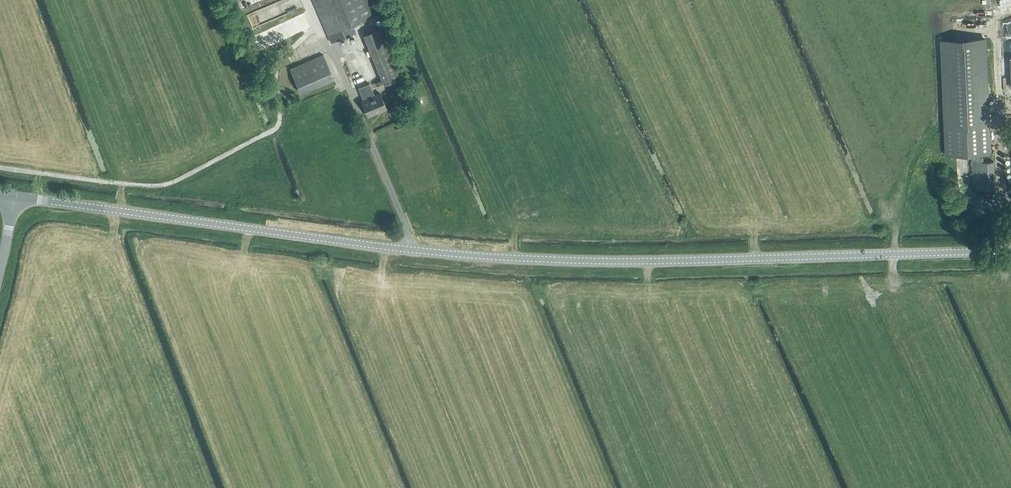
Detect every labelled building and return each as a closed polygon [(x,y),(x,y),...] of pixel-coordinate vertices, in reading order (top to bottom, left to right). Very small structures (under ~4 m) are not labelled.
[(367,0),(313,0),(331,42),(355,32),(352,24),(374,15),(367,0)] [(274,27),(256,35),(262,48),(280,40),(274,27)] [(400,77),(379,28),(363,35),(385,84),(400,77)] [(946,155),(989,152),(983,38),(939,41),(946,155)] [(300,93),(333,78),(323,54),(290,68),(300,93)] [(375,95),(371,88),(369,83),(358,88),(363,100),(362,100),(368,115),(386,108),(380,93),(375,95)] [(994,160),(982,161),(982,155),(971,155),(972,189),(995,188),(994,160)]
